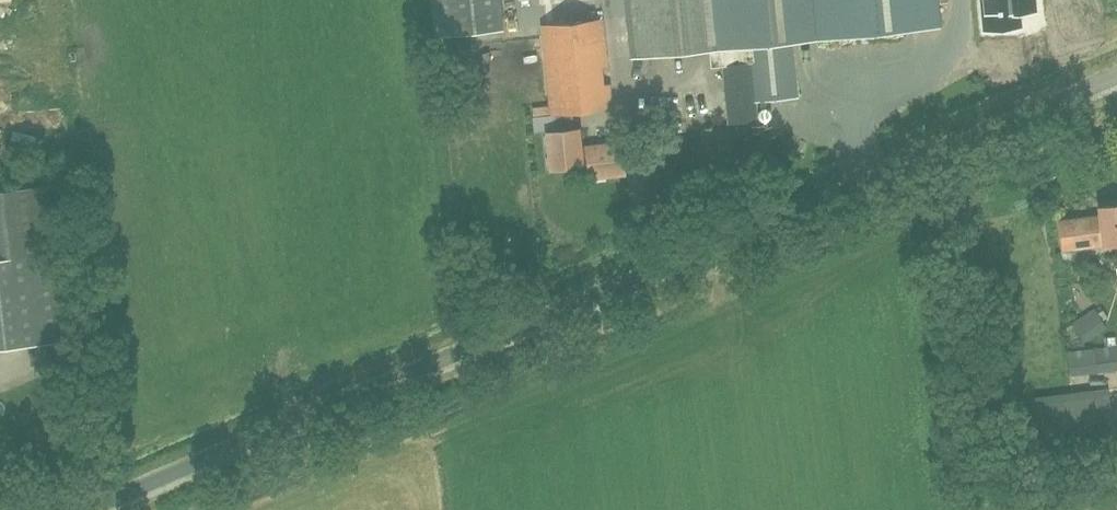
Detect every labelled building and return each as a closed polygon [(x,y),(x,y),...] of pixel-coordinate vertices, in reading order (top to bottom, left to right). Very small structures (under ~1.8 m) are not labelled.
[(532,11),(543,8),(541,0),(530,0),(532,11)] [(794,42),(828,39),(824,0),(627,0),(632,57),(710,50),(712,67),(724,66),(751,63),(755,102),(800,97),(794,42)] [(991,34),(1026,31),(1023,0),(988,0),(991,34)] [(920,10),(923,26),(950,22),(948,6),(920,10)] [(501,7),(434,14),(436,36),(503,29),(501,7)] [(588,159),(586,147),(582,147),(580,129),(573,129),(571,112),(612,108),(609,85),(604,85),(602,68),(607,67),(602,20),(543,26),(553,114),(556,114),(558,131),(547,132),(551,168),(584,164),(583,160),(588,159)] [(724,66),(730,124),(757,121),(755,102),(751,63),(724,66)] [(590,179),(626,175),(623,142),(586,146),(587,147),(586,147),(588,159),(590,179)] [(49,185),(0,191),(0,348),(67,340),(49,185)] [(1100,207),(1102,216),(1060,221),(1064,250),(1105,245),(1105,246),(1116,244),(1116,205),(1100,207)] [(1086,343),(1108,329),(1096,310),(1073,324),(1086,343)] [(1116,371),(1116,348),(1068,353),(1071,377),(1116,371)] [(1042,461),(1116,451),(1108,390),(1034,399),(1042,461)]
